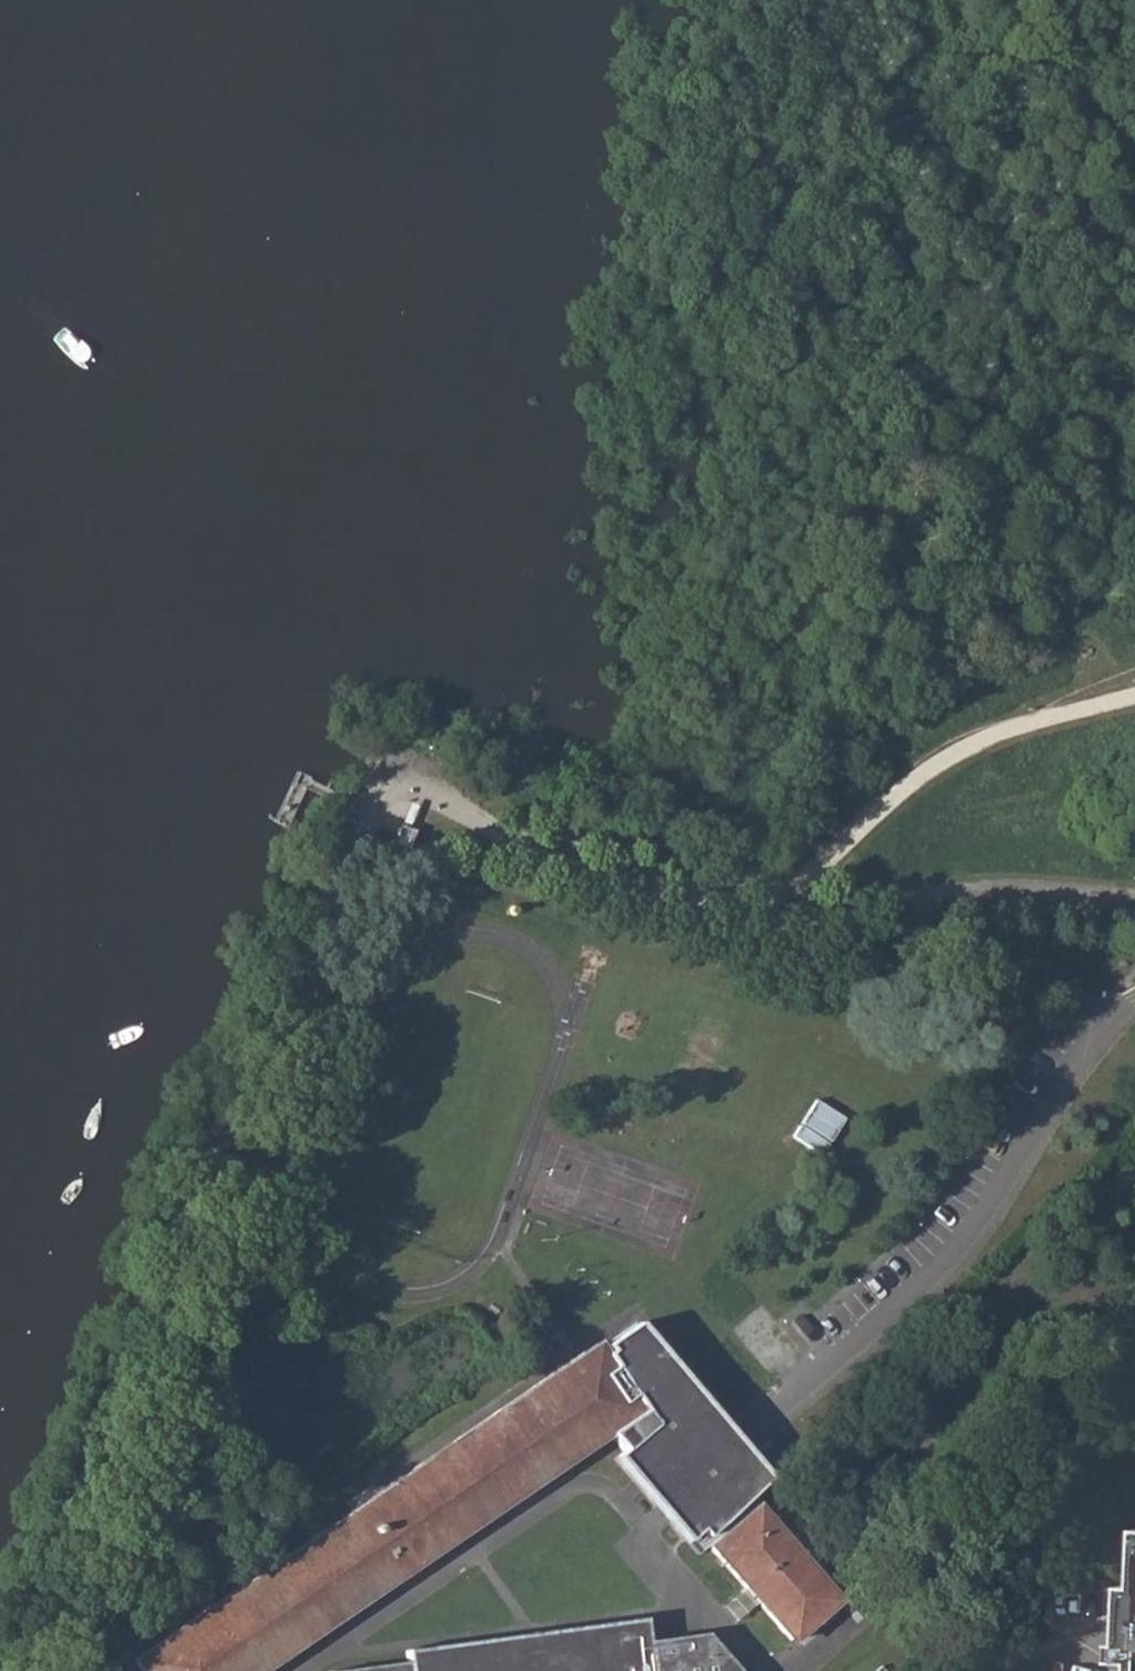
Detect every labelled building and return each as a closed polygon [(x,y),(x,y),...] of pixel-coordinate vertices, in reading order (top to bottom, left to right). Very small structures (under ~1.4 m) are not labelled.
[(817,1097),(794,1135),(825,1153),(848,1115),(817,1097)] [(768,1476),(637,1322),(598,1350),(632,1397),(655,1426),(624,1452),(622,1449),(614,1457),(687,1541),(699,1530),(705,1536),(768,1476)] [(598,1350),(594,1344),(133,1658),(142,1670),(260,1670),(609,1434),(622,1449),(624,1452),(655,1426),(632,1397),(598,1350)] [(708,1546),(792,1641),(838,1600),(754,1505),(708,1546)] [(330,1670),(739,1670),(706,1634),(647,1641),(644,1620),(406,1651),(407,1661),(330,1670)]
